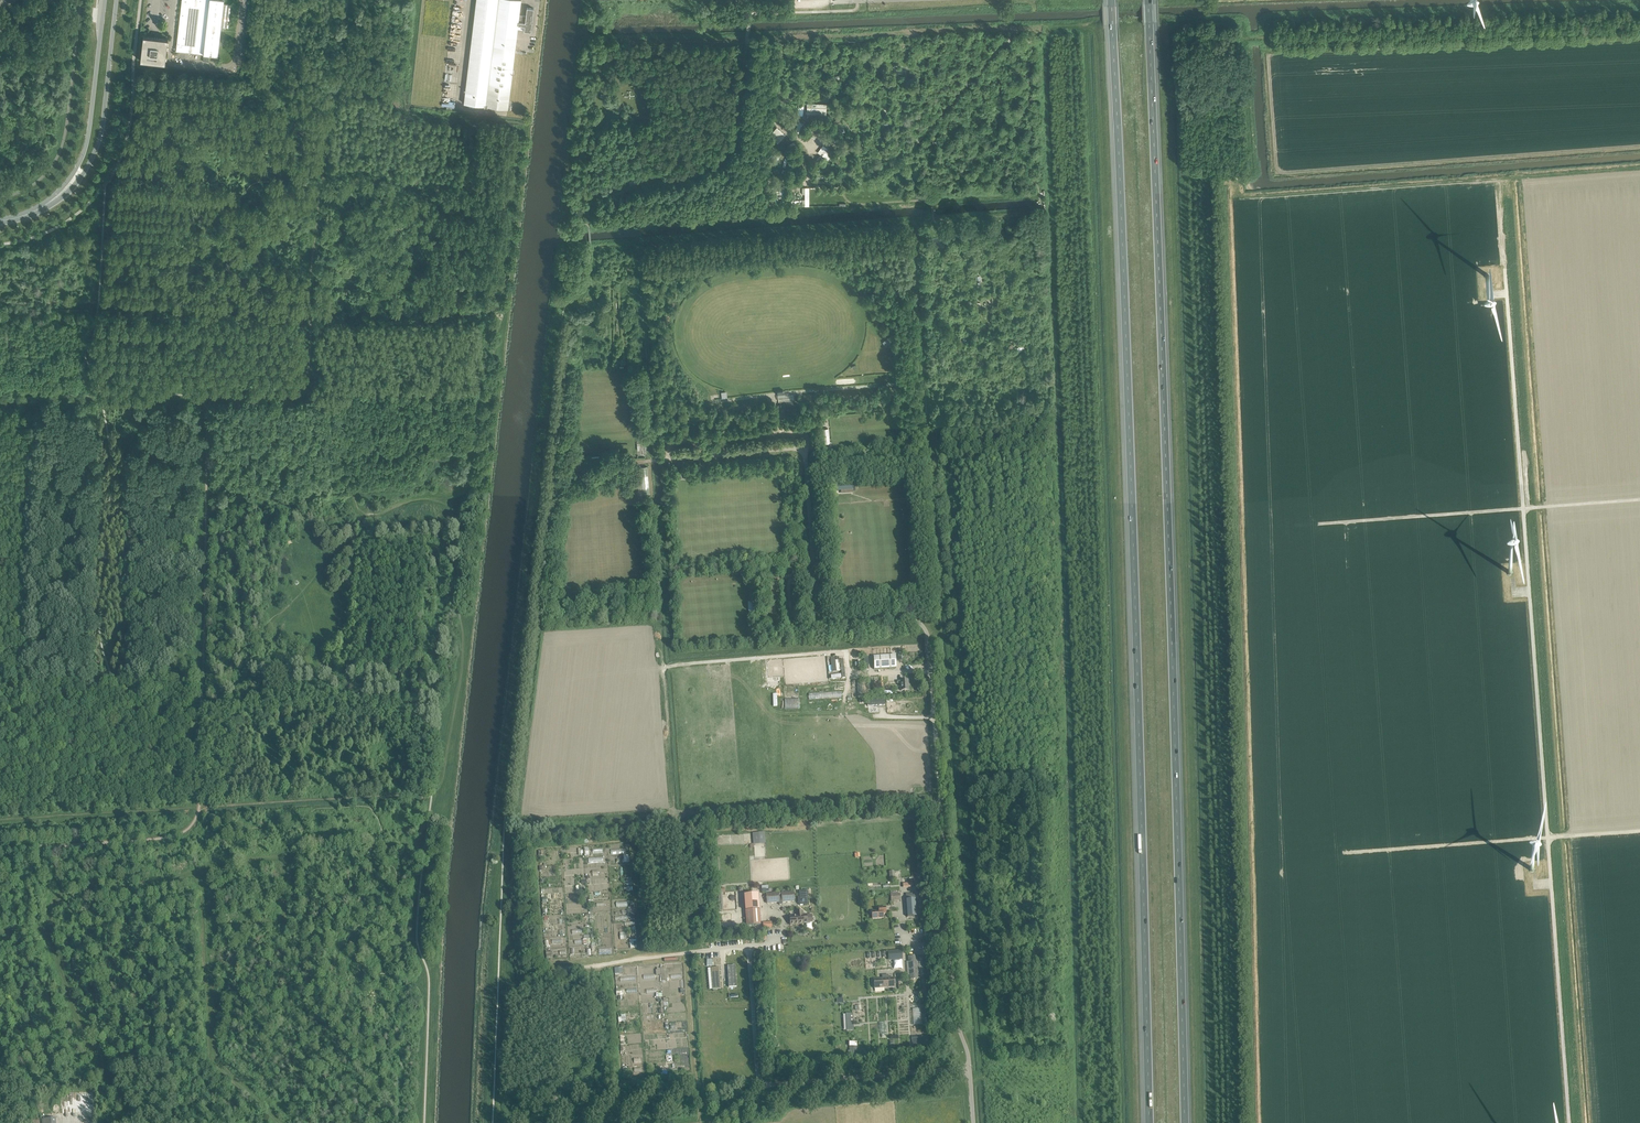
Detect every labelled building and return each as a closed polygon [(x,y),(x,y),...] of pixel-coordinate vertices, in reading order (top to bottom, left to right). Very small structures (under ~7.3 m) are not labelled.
[(218,56),(224,0),(182,0),(176,51),(218,56)] [(464,104),(508,109),(518,25),(519,15),(521,0),(476,0),(464,104)] [(519,15),(518,25),(525,26),(524,30),(531,31),(533,8),(527,7),(526,15),(519,15)] [(140,61),(165,64),(168,39),(143,36),(140,61)] [(826,105),(807,104),(806,119),(813,119),(812,120),(812,123),(825,123),(826,123),(826,105)] [(801,122),(798,121),(796,127),(794,131),(797,132),(800,133),(804,123),(801,122)] [(813,134),(832,141),(834,135),(809,125),(807,131),(813,134)] [(782,131),(775,128),(771,139),(782,143),(786,132),(782,131)] [(833,150),(823,143),(816,152),(825,159),(833,150)] [(822,157),(819,155),(818,157),(814,161),(816,164),(822,157)] [(786,411),(797,410),(796,404),(794,404),(793,400),(780,402),(781,412),(786,411)] [(640,467),(643,494),(649,494),(647,467),(640,467)] [(852,489),(852,484),(839,485),(839,482),(835,482),(835,485),(832,485),(832,491),(852,489)] [(873,656),(874,669),(896,668),(895,655),(873,656)] [(836,665),(831,666),(832,671),(836,671),(840,671),(840,670),(839,670),(839,668),(839,663),(840,663),(839,660),(835,660),(835,663),(836,665)] [(875,687),(897,685),(897,683),(900,683),(901,691),(909,690),(908,680),(897,681),(896,672),(874,673),(875,687)] [(807,891),(799,891),(799,897),(800,905),(808,905),(807,891)] [(778,894),(778,893),(766,894),(767,903),(779,903),(779,905),(782,904),(782,902),(794,901),(793,892),(781,893),(778,894)] [(744,896),(746,926),(760,924),(758,895),(744,896)] [(916,916),(915,899),(906,900),(907,917),(908,917),(907,917),(916,916)] [(872,911),(872,919),(883,918),(883,913),(886,913),(885,907),(878,907),(879,910),(872,911)] [(803,923),(807,923),(807,915),(803,915),(802,911),(798,912),(798,915),(789,916),(789,917),(788,917),(789,921),(790,921),(790,925),(798,925),(798,924),(800,924),(803,924),(803,923)] [(908,957),(910,979),(919,978),(917,956),(908,957)] [(735,965),(727,966),(729,987),(737,987),(735,965)] [(873,979),(874,988),(894,987),(893,977),(889,978),(888,974),(882,975),(882,978),(873,979)] [(928,1037),(912,1039),(912,1046),(929,1045),(928,1037)] [(849,1046),(849,1051),(852,1051),(852,1055),(857,1055),(859,1055),(859,1050),(857,1050),(857,1046),(849,1046)]
